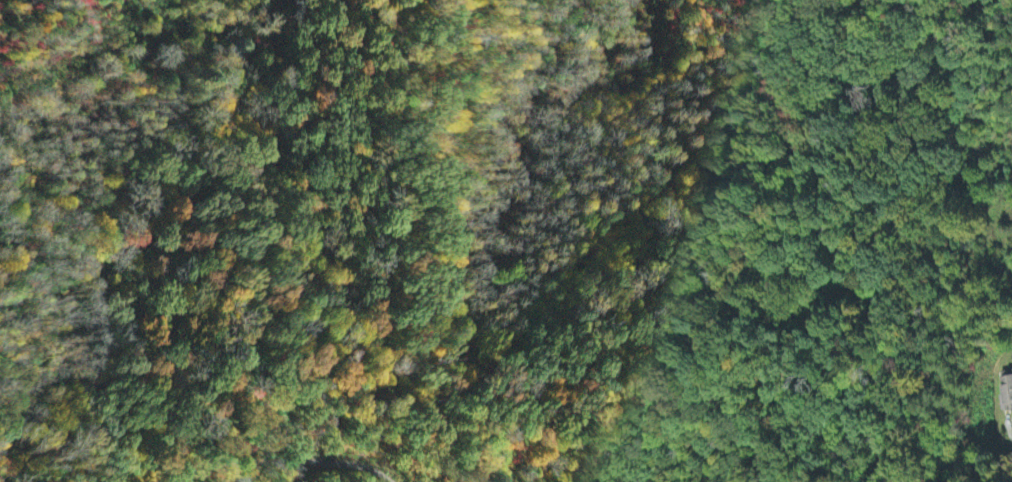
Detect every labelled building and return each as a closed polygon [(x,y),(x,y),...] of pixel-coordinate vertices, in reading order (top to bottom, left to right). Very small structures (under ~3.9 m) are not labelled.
[(1001,375),(1004,398),(998,399),(1000,415),(1011,414),(1011,373),(1001,375)]
